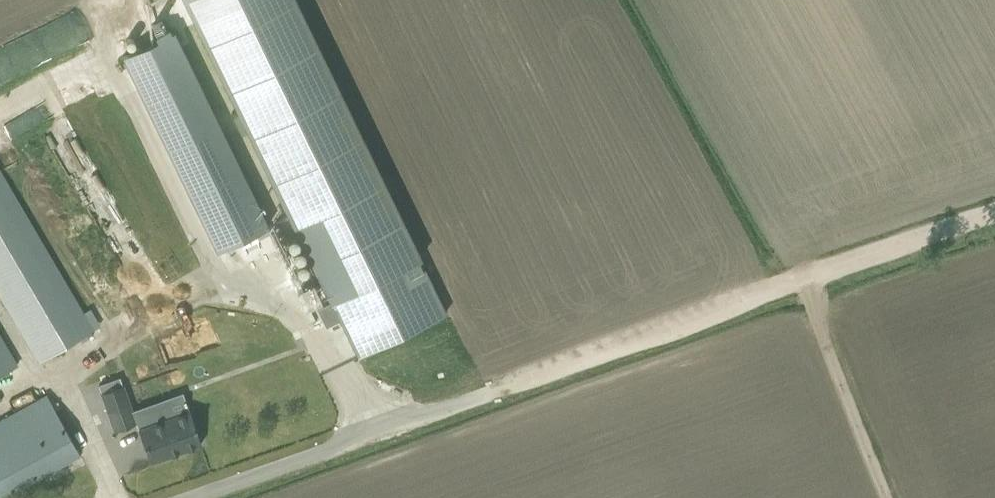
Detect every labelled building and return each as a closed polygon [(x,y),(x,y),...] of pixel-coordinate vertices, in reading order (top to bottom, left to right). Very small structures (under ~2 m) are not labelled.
[(357,356),(445,313),(294,0),(185,0),(239,110),(231,114),(240,132),(247,128),(326,291),(324,292),(329,303),(316,309),(325,326),(340,319),(357,356)] [(158,39),(123,56),(217,251),(256,232),(259,238),(269,233),(267,227),(267,226),(177,39),(181,37),(178,30),(173,32),(173,31),(170,33),(168,28),(155,34),(158,39)] [(0,150),(0,155),(5,165),(20,156),(13,143),(0,150)] [(0,171),(0,297),(38,362),(100,326),(90,309),(84,313),(0,171)] [(0,336),(0,375),(17,365),(0,336)] [(136,422),(123,385),(100,393),(114,430),(136,422)] [(79,453),(45,394),(0,420),(0,497),(2,497),(79,453)] [(201,444),(189,410),(138,428),(150,462),(201,444)]
